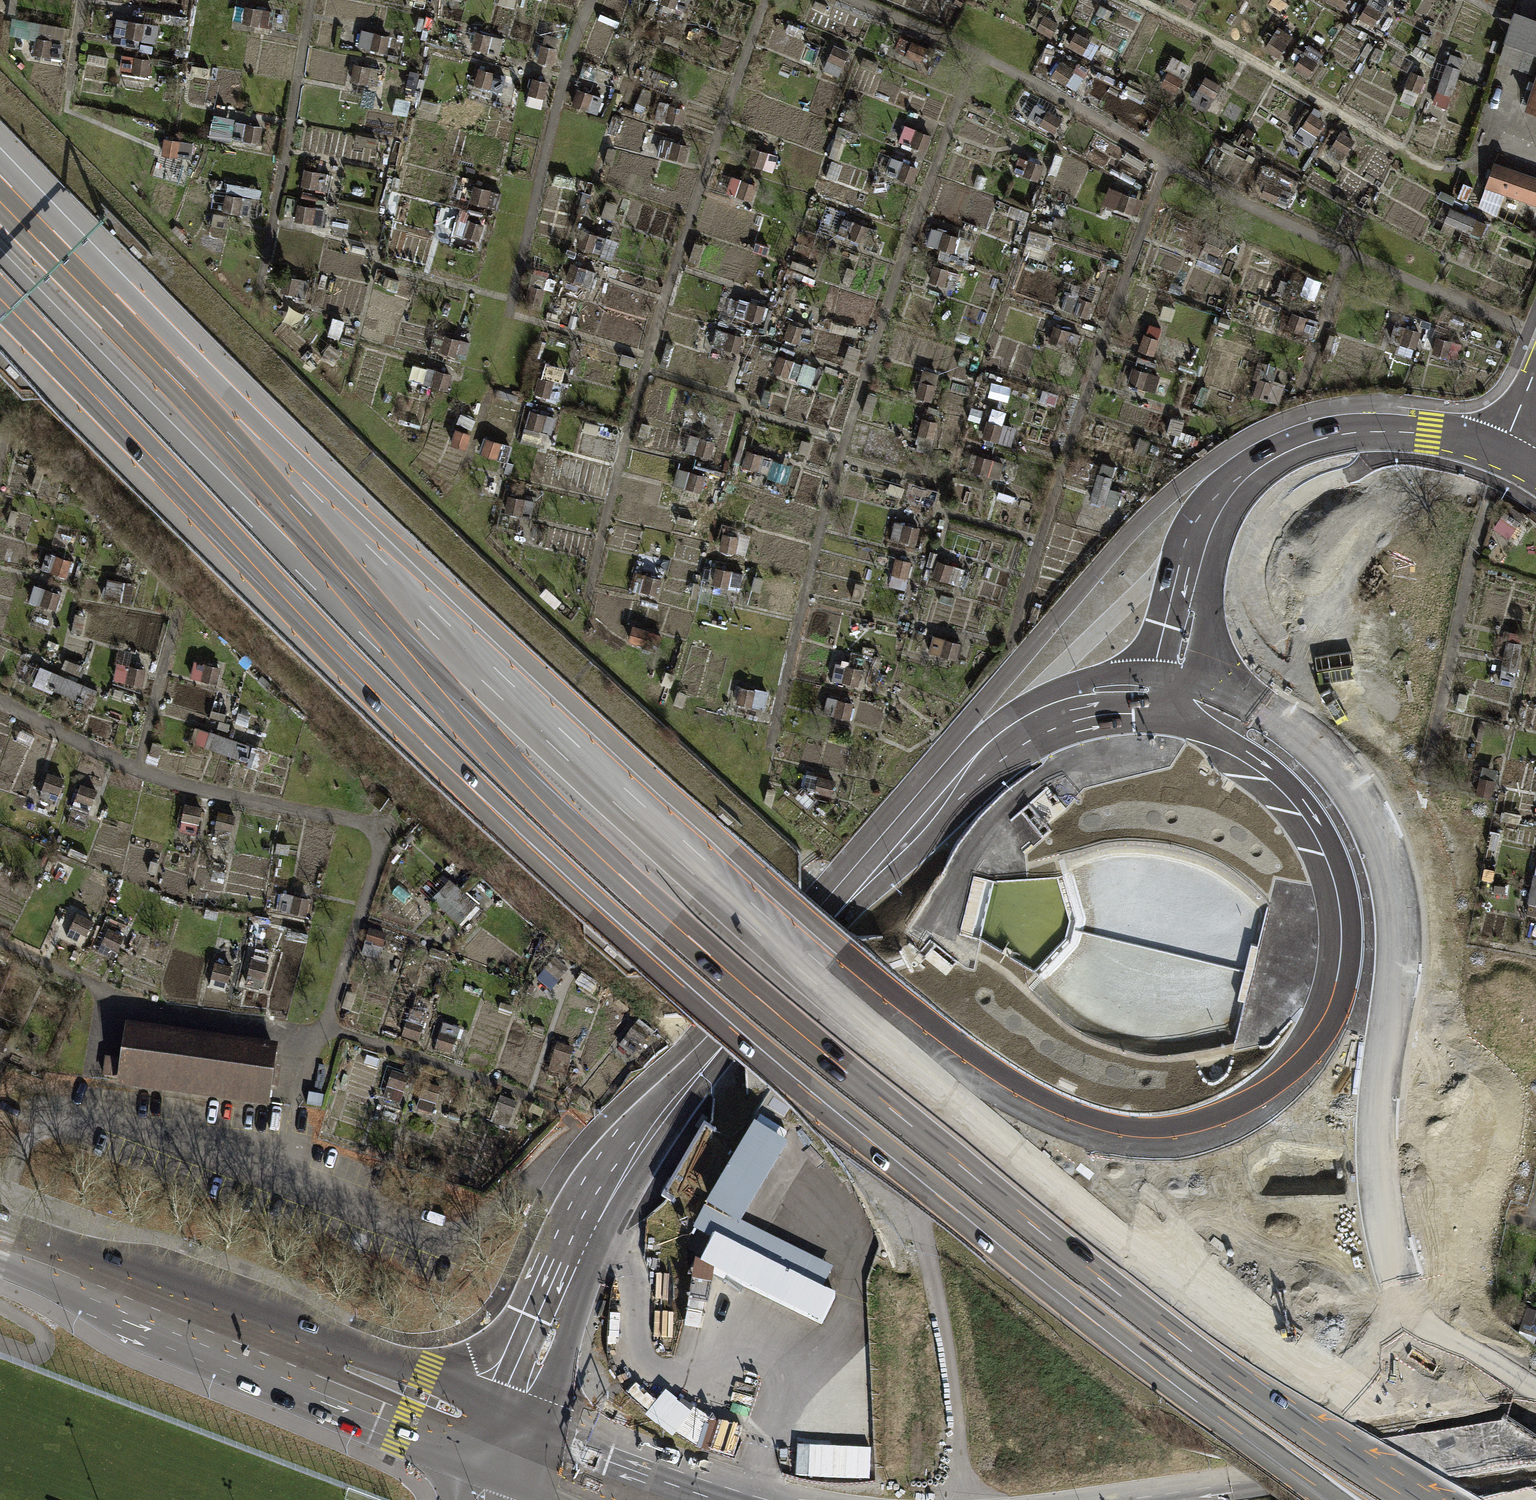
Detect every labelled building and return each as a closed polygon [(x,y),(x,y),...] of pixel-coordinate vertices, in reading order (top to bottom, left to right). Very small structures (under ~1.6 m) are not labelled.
[(16,13),(18,0),(9,0),(7,12),(16,13)] [(689,0),(662,0),(662,1),(685,9),(689,0)] [(825,11),(827,5),(816,0),(814,0),(811,6),(825,11)] [(1374,26),(1390,0),(1369,0),(1358,16),(1374,26)] [(271,28),(274,9),(245,4),(242,23),(271,28)] [(1109,18),(1112,10),(1099,5),(1096,13),(1109,18)] [(1051,37),(1059,23),(1037,10),(1029,24),(1051,37)] [(618,27),(620,21),(600,14),(598,20),(618,27)] [(156,42),(159,24),(115,17),(112,35),(156,42)] [(1523,107),(1535,112),(1535,20),(1531,18),(1515,67),(1534,74),(1523,107)] [(67,40),(69,27),(28,21),(26,35),(36,36),(34,55),(62,59),(65,40),(67,40)] [(1264,46),(1277,56),(1292,34),(1279,25),(1264,46)] [(387,51),(390,34),(362,29),(359,46),(387,51)] [(498,55),(503,37),(477,30),(472,47),(498,55)] [(1089,59),(1099,44),(1077,30),(1067,45),(1089,59)] [(678,47),(681,38),(667,33),(663,41),(678,47)] [(921,62),(928,46),(900,34),(893,50),(921,62)] [(824,68),(838,76),(852,50),(837,42),(824,68)] [(537,59),(554,64),(558,48),(541,43),(537,59)] [(1294,68),(1308,76),(1322,53),(1309,45),(1294,68)] [(1434,104),(1447,108),(1464,57),(1451,53),(1434,104)] [(149,76),(151,57),(124,54),(122,73),(149,76)] [(875,73),(879,62),(865,56),(861,68),(875,73)] [(1054,75),(1075,89),(1089,67),(1081,62),(1077,68),(1064,59),(1054,75)] [(377,87),(381,69),(356,64),(352,82),(377,87)] [(1479,78),(1487,80),(1490,68),(1483,66),(1479,78)] [(502,91),(507,74),(479,67),(475,83),(502,91)] [(1161,84),(1175,93),(1184,78),(1170,70),(1161,84)] [(1398,100),(1413,106),(1427,76),(1412,70),(1398,100)] [(1191,105),(1206,112),(1221,83),(1205,75),(1191,105)] [(526,102),(542,107),(549,82),(534,77),(526,102)] [(597,114),(603,97),(578,88),(572,105),(597,114)] [(635,108),(643,112),(652,91),(644,88),(635,108)] [(681,125),(686,107),(660,101),(656,119),(681,125)] [(1053,131),(1061,117),(1037,103),(1029,117),(1053,131)] [(1302,125),(1317,135),(1326,121),(1311,111),(1302,125)] [(414,144),(448,149),(452,123),(418,118),(414,144)] [(233,141),(260,145),(263,126),(237,121),(233,141)] [(925,150),(931,133),(905,124),(900,141),(925,150)] [(1332,145),(1346,153),(1355,138),(1341,130),(1332,145)] [(163,154),(178,156),(181,139),(166,136),(163,154)] [(684,162),(689,145),(662,138),(657,155),(684,162)] [(604,163),(612,166),(617,150),(609,147),(604,163)] [(774,171),(779,154),(752,147),(748,164),(774,171)] [(1038,179),(1043,163),(1019,156),(1014,171),(1038,179)] [(913,181),(919,167),(893,157),(887,171),(913,181)] [(1114,172),(1117,166),(1103,158),(1099,164),(1114,172)] [(1480,186),(1531,203),(1535,190),(1535,180),(1488,164),(1480,186)] [(302,184),(329,190),(332,174),(305,169),(302,184)] [(736,195),(752,201),(758,184),(743,178),(736,195)] [(1262,196),(1276,202),(1282,188),(1268,182),(1262,196)] [(497,211),(503,193),(475,185),(469,202),(497,211)] [(222,209),(239,212),(243,195),(225,191),(222,209)] [(1138,215),(1144,199),(1122,192),(1117,208),(1138,215)] [(1344,207),(1347,201),(1337,195),(1333,201),(1344,207)] [(604,216),(613,218),(617,203),(608,201),(604,216)] [(322,225),(326,208),(299,202),(295,219),(322,225)] [(1457,226),(1483,237),(1488,224),(1451,207),(1441,229),(1453,235),(1457,226)] [(227,227),(229,215),(213,212),(210,224),(227,227)] [(481,240),(486,224),(459,216),(454,233),(481,240)] [(872,245),(878,229),(844,219),(839,234),(872,245)] [(929,242),(962,252),(967,237),(933,227),(929,242)] [(597,253),(603,236),(584,229),(578,245),(597,253)] [(1215,264),(1225,239),(1210,233),(1200,258),(1215,264)] [(691,261),(698,263),(704,244),(697,241),(691,261)] [(1530,268),(1533,260),(1515,252),(1511,260),(1530,268)] [(791,266),(814,275),(817,267),(794,258),(791,266)] [(590,290),(597,272),(574,262),(567,280),(590,290)] [(928,279),(955,289),(961,272),(935,262),(928,279)] [(841,286),(849,289),(856,270),(848,268),(841,286)] [(527,302),(541,305),(548,275),(534,272),(527,302)] [(306,297),(310,280),(286,275),(283,292),(306,297)] [(1087,319),(1095,302),(1078,295),(1071,312),(1087,319)] [(760,325),(766,305),(739,297),(733,318),(760,325)] [(1312,339),(1319,319),(1293,311),(1286,331),(1312,339)] [(327,335),(340,339),(345,320),(332,317),(327,335)] [(1219,324),(1229,328),(1232,320),(1221,317),(1219,324)] [(810,345),(815,331),(792,323),(787,337),(810,345)] [(1392,339),(1415,345),(1419,329),(1397,323),(1392,339)] [(1139,349),(1154,354),(1163,329),(1148,324),(1139,349)] [(1074,351),(1080,334),(1053,325),(1048,342),(1074,351)] [(712,343),(739,351),(743,337),(716,330),(712,343)] [(466,360),(471,341),(432,331),(428,350),(466,360)] [(987,348),(994,351),(1000,335),(993,332),(987,348)] [(1323,353),(1333,356),(1341,337),(1331,333),(1323,353)] [(1458,358),(1463,343),(1436,336),(1432,351),(1458,358)] [(659,364),(668,366),(675,344),(665,342),(659,364)] [(846,366),(854,368),(860,350),(852,347),(846,366)] [(633,366),(636,357),(623,353),(620,362),(633,366)] [(798,380),(804,363),(779,354),(773,372),(798,380)] [(1247,393),(1280,403),(1286,382),(1274,379),(1278,365),(1257,358),(1247,393)] [(423,383),(447,389),(452,371),(428,364),(423,383)] [(1156,392),(1161,375),(1134,366),(1128,383),(1156,392)] [(915,396),(932,400),(939,373),(922,368),(915,396)] [(561,401),(565,383),(539,376),(534,394),(561,401)] [(768,405),(772,390),(766,388),(761,403),(768,405)] [(1054,405),(1058,393),(1043,389),(1039,400),(1054,405)] [(861,411),(872,415),(879,395),(868,392),(861,411)] [(552,432),(556,416),(531,409),(527,425),(552,432)] [(915,442),(931,447),(938,421),(922,417),(915,442)] [(1010,446),(1015,427),(988,420),(983,438),(1010,446)] [(451,444),(467,449),(472,432),(457,428),(451,444)] [(712,456),(716,441),(690,435),(686,450),(712,456)] [(507,462),(512,445),(488,437),(483,454),(507,462)] [(800,452),(808,454),(812,442),(803,439),(800,452)] [(769,471),(773,457),(748,450),(744,465),(769,471)] [(1000,479),(1004,462),(974,454),(970,471),(1000,479)] [(1091,498),(1117,507),(1123,490),(1110,486),(1117,466),(1103,462),(1091,498)] [(702,492),(707,475),(680,468),(675,485),(702,492)] [(888,491),(901,496),(904,488),(891,483),(888,491)] [(555,511),(558,495),(550,493),(547,509),(555,511)] [(532,517),(535,500),(508,495),(504,512),(532,517)] [(1518,524),(1525,514),(1510,504),(1503,514),(1518,524)] [(7,524),(14,526),(18,510),(11,508),(7,524)] [(890,540),(917,544),(920,525),(893,522),(890,540)] [(746,554),(749,536),(724,533),(722,550),(746,554)] [(42,568),(67,576),(72,560),(47,552),(42,568)] [(889,584),(905,588),(912,560),(896,556),(889,584)] [(960,586),(965,569),(939,561),(933,578),(960,586)] [(740,589),(744,572),(717,566),(713,583),(740,589)] [(656,594),(661,578),(637,571),(632,588),(656,594)] [(131,603),(134,582),(108,578),(104,598),(131,603)] [(852,599),(861,602),(866,583),(856,581),(852,599)] [(30,600),(55,608),(60,592),(35,584),(30,600)] [(72,631),(82,633),(85,614),(75,613),(72,631)] [(644,645),(649,629),(633,624),(628,639),(644,645)] [(1500,683),(1514,685),(1522,642),(1521,642),(1523,633),(1510,630),(1500,683)] [(956,660),(960,642),(934,635),(929,653),(956,660)] [(872,666),(880,668),(882,656),(874,655),(872,666)] [(90,704),(97,690),(78,681),(85,667),(65,659),(59,673),(41,665),(32,684),(52,693),(55,688),(90,704)] [(191,677),(219,682),(221,665),(194,660),(191,677)] [(142,685),(145,668),(117,662),(114,679),(142,685)] [(859,686),(862,668),(837,663),(833,681),(859,686)] [(765,710),(769,691),(741,686),(737,705),(765,710)] [(824,711),(849,719),(853,704),(829,696),(824,711)] [(263,765),(268,752),(195,726),(191,740),(263,765)] [(150,754),(158,757),(162,745),(154,742),(150,754)] [(1477,794),(1492,797),(1498,768),(1483,765),(1477,794)] [(55,801),(64,778),(48,771),(39,794),(55,801)] [(833,795),(836,779),(818,776),(815,791),(833,795)] [(94,801),(98,788),(81,783),(77,796),(94,801)] [(199,824),(203,806),(184,802),(181,820),(199,824)] [(232,831),(236,814),(219,810),(215,828),(232,831)] [(433,902),(460,927),(477,907),(450,883),(433,902)] [(308,914),(311,897),(281,891),(278,908),(308,914)] [(69,927),(86,934),(93,919),(76,911),(69,927)] [(101,941),(118,949),(124,936),(108,928),(101,941)] [(363,958),(380,962),(387,937),(369,932),(363,958)] [(245,984),(262,989),(270,962),(253,957),(245,984)] [(225,989),(233,965),(216,960),(208,984),(225,989)] [(537,981),(550,992),(569,972),(556,960),(537,981)] [(404,1040),(419,1045),(428,1017),(412,1012),(404,1040)] [(435,1050),(452,1056),(461,1030),(444,1024),(435,1050)] [(628,1036),(642,1048),(651,1037),(637,1025),(628,1036)] [(11,1031),(0,1026),(0,1056),(11,1031)] [(122,1032),(115,1082),(264,1103),(271,1052),(122,1032)] [(569,1065),(574,1050),(555,1044),(550,1060),(569,1065)] [(385,1100),(400,1105),(409,1078),(394,1073),(385,1100)] [(416,1109),(432,1115),(441,1093),(425,1087),(416,1109)] [(322,1107),(324,1096),(308,1094),(307,1105),(322,1107)] [(508,1130),(518,1104),(501,1098),(491,1124),(508,1130)] [(830,1325),(842,1291),(696,1240),(684,1273),(830,1325)]
